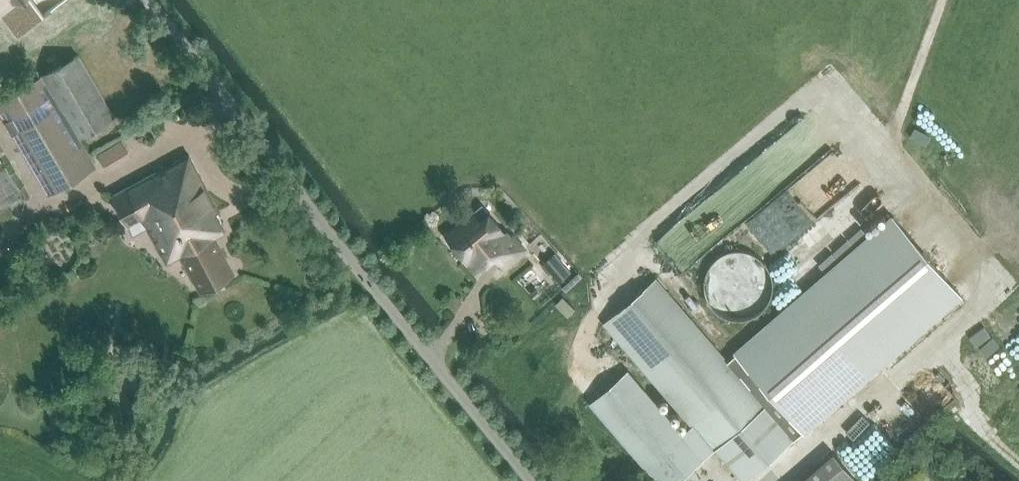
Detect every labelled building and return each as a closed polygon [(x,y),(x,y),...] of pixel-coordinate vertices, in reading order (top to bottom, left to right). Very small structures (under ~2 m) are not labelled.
[(19,37),(44,19),(29,0),(0,0),(0,12),(19,37)] [(78,56),(42,77),(78,136),(113,117),(78,56)] [(42,77),(0,103),(0,113),(48,197),(96,167),(78,136),(42,77)] [(218,212),(188,156),(113,196),(129,227),(144,219),(168,263),(179,257),(198,292),(232,274),(215,238),(225,232),(215,213),(218,212)] [(470,255),(480,266),(493,255),(503,265),(522,248),(512,237),(506,242),(499,234),(502,230),(482,207),(471,216),(467,216),(460,222),(459,225),(447,236),(464,255),(470,249),(473,253),(470,255)] [(727,361),(793,439),(960,294),(893,217),(727,361)] [(750,318),(757,315),(763,310),(768,305),(772,298),(775,290),(775,283),(774,275),(771,268),(766,261),(760,256),(754,252),(746,250),(738,249),(731,251),(723,254),(717,258),(712,264),(708,271),(706,278),(705,286),(706,294),(709,301),(714,307),(720,313),(726,316),(734,319),(742,319),(750,318)] [(543,264),(559,282),(570,272),(555,254),(543,264)] [(702,459),(715,448),(743,480),(744,480),(793,439),(727,361),(656,278),(606,321),(694,424),(681,435),(702,459)] [(657,480),(678,480),(681,479),(680,478),(702,459),(681,435),(627,371),(591,403),(657,480)] [(833,452),(800,480),(860,480),(833,452)]
